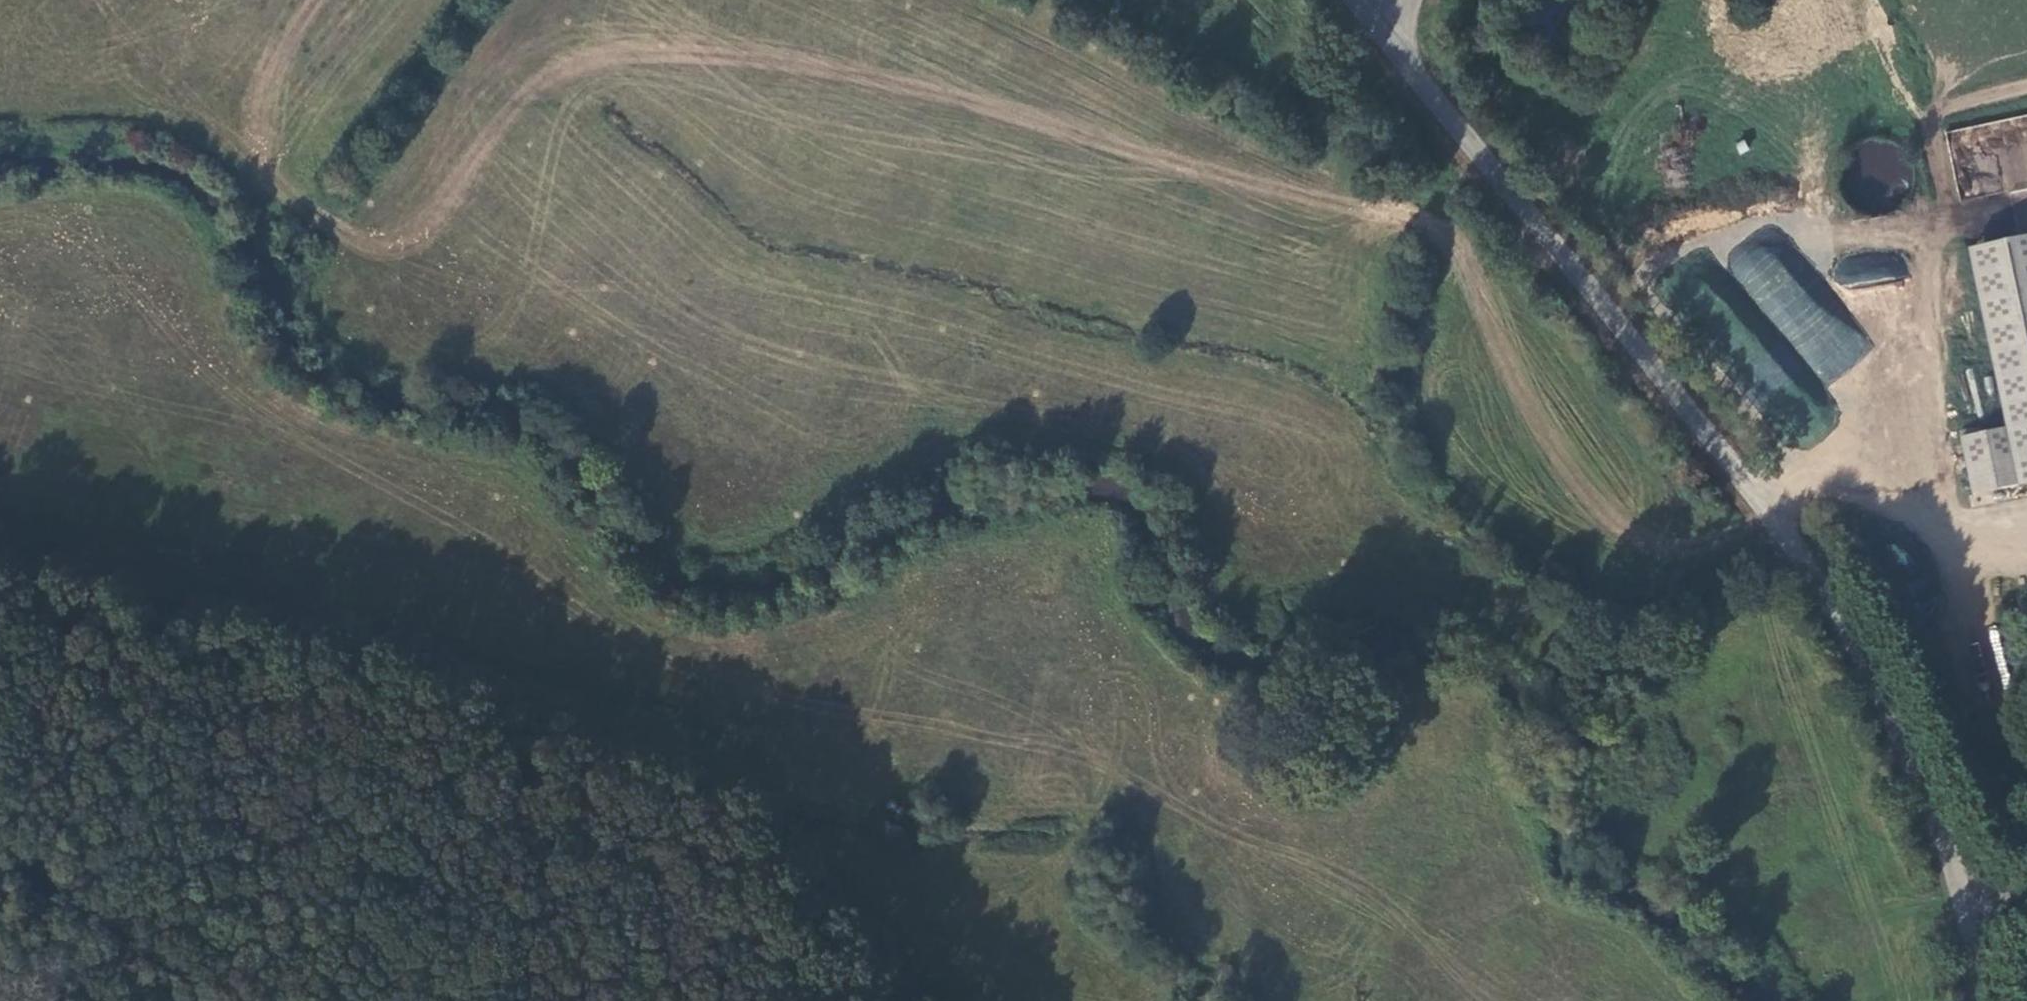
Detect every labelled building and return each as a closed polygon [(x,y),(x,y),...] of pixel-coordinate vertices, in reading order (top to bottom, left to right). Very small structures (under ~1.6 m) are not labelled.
[(1965,242),(2003,420),(1990,422),(1977,425),(1956,430),(1968,486),(2026,474),(2026,229),(2014,231),(1965,242)] [(1728,269),(1827,386),(1864,355),(1764,238),(1728,269)] [(1955,424),(1956,430),(1977,425),(1976,420),(1955,424)]
